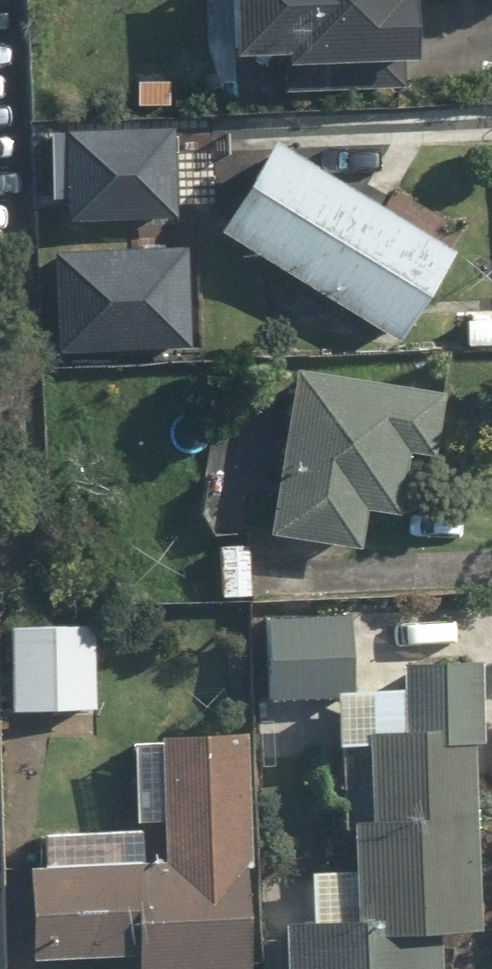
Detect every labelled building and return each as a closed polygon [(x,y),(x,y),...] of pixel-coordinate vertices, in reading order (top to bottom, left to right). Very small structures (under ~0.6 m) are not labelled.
[(241,52),(300,50),(300,67),(428,63),(426,0),(240,0),(241,52)] [(184,132),(78,127),(75,211),(181,216),(184,132)] [(472,252),(288,133),(221,235),(406,355),(472,252)] [(197,249),(60,245),(57,347),(194,350),(197,249)] [(452,378),(308,355),(279,530),(364,544),(371,504),(413,511),(424,444),(441,446),(452,378)] [(358,618),(278,615),(275,702),(355,706),(358,618)] [(108,629),(19,625),(16,710),(105,713),(108,629)] [(290,968),(451,968),(453,933),(487,934),(491,824),(484,823),(491,661),(408,658),(407,682),(378,681),(372,814),(359,814),(356,873),(294,871),(290,968)] [(38,862),(34,953),(150,958),(149,968),(262,968),(265,887),(251,886),(252,865),(258,865),(264,734),(165,730),(160,859),(150,859),(152,829),(58,825),(57,863),(38,862)]
